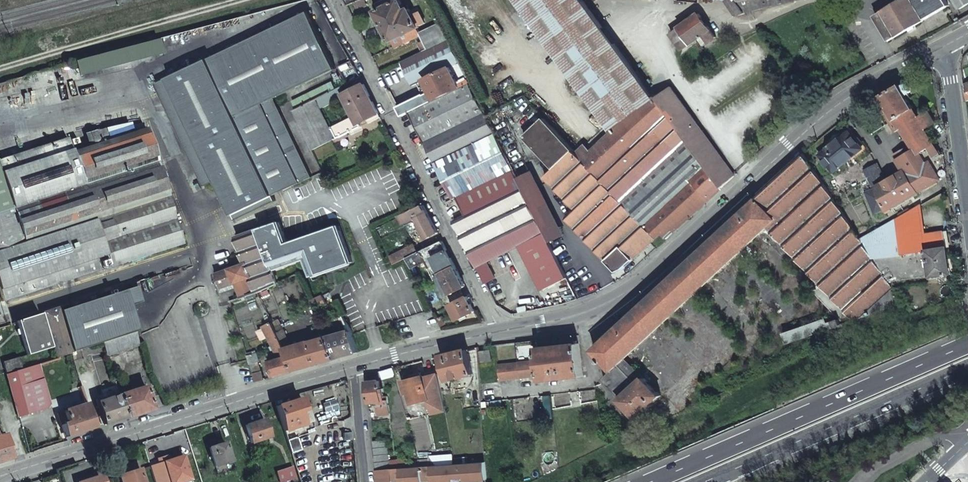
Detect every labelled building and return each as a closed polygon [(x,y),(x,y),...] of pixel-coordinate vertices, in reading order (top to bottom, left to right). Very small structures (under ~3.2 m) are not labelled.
[(392,42),(419,28),(410,8),(407,10),(402,0),(396,2),(395,0),(387,0),(380,3),(383,9),(377,11),(392,42)] [(613,131),(639,107),(641,110),(655,98),(584,1),(583,0),(518,0),(613,131)] [(746,12),(737,0),(681,0),(716,6),(730,24),(746,12)] [(746,12),(783,3),(782,0),(737,0),(746,12)] [(877,16),(891,40),(952,4),(949,0),(904,0),(877,16)] [(258,37),(285,92),(336,67),(310,13),(258,37)] [(687,49),(693,44),(705,36),(710,42),(717,37),(701,13),(674,33),(687,49)] [(421,35),(429,50),(448,40),(441,25),(421,35)] [(212,172),(203,175),(200,177),(204,186),(216,181),(232,214),(312,176),(275,97),(285,92),(258,37),(168,80),(212,172)] [(429,50),(403,63),(414,85),(419,83),(425,94),(431,91),(435,99),(459,87),(449,67),(459,62),(448,40),(429,50)] [(350,62),(341,66),(345,78),(355,74),(350,62)] [(157,85),(200,177),(203,175),(212,172),(168,80),(159,84),(157,85)] [(459,87),(435,99),(411,111),(425,141),(484,112),(469,82),(459,87)] [(297,110),(294,111),(313,150),(362,126),(361,123),(380,114),(365,83),(345,93),(356,116),(331,129),(316,101),(297,110)] [(293,103),(297,110),(316,101),(337,90),(334,84),(293,103)] [(903,127),(912,143),(913,143),(920,153),(936,143),(927,128),(937,122),(931,111),(921,117),(910,100),(912,98),(909,93),(911,92),(913,90),(913,88),(912,86),(910,84),(908,84),(906,85),(902,87),(901,85),(882,96),(887,106),(881,109),(881,110),(880,111),(880,112),(880,113),(881,114),(882,115),(883,115),(884,115),(886,114),(891,123),(894,122),(899,130),(903,127)] [(658,98),(722,188),(735,176),(672,88),(658,98)] [(431,91),(425,94),(423,95),(399,106),(403,115),(411,111),(435,99),(431,91)] [(662,232),(667,238),(722,188),(658,98),(657,96),(655,98),(641,110),(639,107),(613,131),(591,150),(586,144),(577,152),(657,236),(662,232)] [(485,114),(484,112),(425,141),(453,197),(512,168),(485,114)] [(624,267),(657,236),(577,152),(545,117),(525,135),(555,167),(546,176),(575,207),(566,216),(616,270),(624,267)] [(0,213),(0,297),(1,302),(182,244),(145,130),(103,143),(99,131),(86,135),(90,147),(73,152),(68,138),(0,160),(0,174),(11,210),(0,213)] [(835,170),(864,147),(851,131),(822,154),(835,170)] [(901,202),(947,175),(944,148),(940,150),(936,143),(920,153),(926,163),(909,173),(906,169),(889,180),(879,164),(870,169),(888,213),(892,211),(894,214),(904,207),(901,202)] [(912,143),(896,153),(906,169),(909,173),(926,163),(920,153),(913,143),(912,143)] [(757,199),(595,350),(603,359),(601,360),(603,362),(605,361),(613,370),(604,379),(639,416),(647,409),(648,410),(655,405),(654,403),(663,395),(646,376),(640,382),(617,357),(764,222),(769,228),(775,222),(819,279),(812,284),(839,319),(828,323),(826,319),(783,334),(786,344),(904,304),(889,281),(861,239),(805,153),(756,197),(757,199)] [(512,168),(453,197),(454,198),(458,196),(513,170),(512,168)] [(513,170),(458,196),(468,214),(521,188),(513,170)] [(456,220),(486,281),(496,277),(488,261),(521,244),(543,289),(566,277),(544,233),(521,188),(468,214),(456,220)] [(439,232),(426,204),(405,214),(408,221),(417,217),(428,237),(439,232)] [(900,229),(925,226),(921,205),(898,218),(900,229)] [(880,228),(861,239),(889,281),(951,273),(944,231),(926,233),(925,226),(900,229),(898,218),(880,228)] [(280,222),(259,230),(274,270),(295,263),(288,244),(280,222)] [(629,357),(769,228),(764,222),(617,357),(640,382),(646,376),(629,357)] [(339,225),(288,244),(295,263),(305,260),(309,269),(311,268),(317,265),(346,251),(348,250),(339,225)] [(274,270),(259,230),(238,238),(247,261),(217,275),(221,289),(237,284),(242,299),(247,297),(260,292),(279,283),(274,270)] [(419,252),(408,257),(413,267),(427,260),(436,279),(439,277),(444,275),(450,288),(452,292),(466,285),(443,240),(419,252)] [(397,263),(408,257),(419,252),(416,244),(404,249),(393,255),(397,263)] [(353,261),(348,250),(346,251),(317,265),(320,271),(321,272),(353,261)] [(320,271),(317,265),(311,268),(309,269),(311,275),(321,272),(320,271)] [(444,275),(439,277),(445,290),(450,288),(444,275)] [(125,314),(133,312),(131,306),(143,303),(137,285),(56,311),(54,308),(42,312),(56,358),(71,353),(72,353),(101,343),(130,333),(125,314)] [(469,295),(451,304),(459,320),(476,310),(469,295)] [(323,297),(311,303),(311,304),(315,311),(327,305),(323,297)] [(317,326),(321,324),(315,311),(311,304),(300,310),(305,321),(313,317),(317,326)] [(139,330),(133,312),(125,314),(130,333),(135,332),(139,330)] [(15,320),(26,354),(49,346),(38,313),(15,320)] [(289,356),(297,369),(337,358),(327,337),(291,347),(281,324),(275,326),(276,328),(289,356)] [(280,359),(289,356),(276,328),(271,331),(272,334),(269,336),(280,359)] [(327,337),(337,358),(359,352),(352,331),(330,336),(329,335),(326,335),(327,336),(327,337)] [(106,356),(139,345),(135,332),(130,333),(101,343),(106,356)] [(541,374),(542,379),(558,378),(559,380),(567,379),(567,377),(584,375),(580,343),(538,347),(539,360),(541,374)] [(474,370),(481,368),(480,362),(480,360),(471,362),(468,349),(443,355),(449,380),(475,374),(474,370)] [(491,350),(482,351),(483,361),(493,359),(491,350)] [(248,356),(250,364),(260,362),(256,351),(254,352),(254,354),(248,356)] [(270,361),(274,376),(297,369),(289,356),(280,359),(270,361)] [(13,359),(2,362),(5,372),(16,369),(13,359)] [(530,361),(532,376),(541,374),(539,360),(530,361)] [(520,362),(522,377),(532,376),(530,361),(520,362)] [(500,365),(502,380),(522,377),(520,362),(500,365)] [(6,375),(18,416),(46,408),(50,402),(39,364),(16,371),(6,375)] [(384,379),(396,375),(394,368),(394,367),(381,370),(384,379)] [(443,396),(438,369),(425,372),(426,375),(414,378),(406,379),(409,393),(412,392),(415,403),(432,399),(433,405),(434,410),(445,408),(443,396)] [(253,375),(255,381),(265,378),(263,372),(253,375)] [(115,382),(127,417),(154,409),(146,386),(124,393),(120,380),(115,382)] [(368,382),(370,402),(378,401),(380,416),(391,415),(389,396),(386,396),(385,388),(382,389),(380,380),(368,382)] [(96,400),(104,424),(127,417),(115,382),(109,384),(113,396),(99,401),(98,399),(96,400)] [(88,384),(82,386),(86,398),(92,396),(88,384)] [(433,405),(432,399),(415,403),(412,392),(409,393),(413,410),(433,405)] [(569,394),(545,395),(546,417),(553,417),(553,406),(570,405),(569,394)] [(301,399),(276,406),(284,431),(304,425),(301,413),(305,412),(301,399)] [(504,408),(503,399),(491,401),(492,409),(504,408)] [(324,412),(338,409),(337,400),(323,403),(324,412)] [(65,437),(66,436),(96,427),(88,404),(57,414),(65,437)] [(265,419),(246,425),(252,443),(271,437),(265,419)] [(10,458),(2,432),(0,433),(0,462),(10,458)] [(374,440),(376,469),(391,468),(388,439),(374,440)] [(225,443),(209,448),(215,467),(232,461),(225,443)] [(290,448),(294,459),(299,457),(296,446),(290,448)] [(437,465),(455,464),(454,455),(436,456),(437,465)] [(165,462),(171,481),(182,481),(191,479),(184,456),(165,462)] [(378,481),(394,481),(488,475),(487,462),(455,464),(437,465),(432,465),(421,466),(391,468),(376,469),(378,481)] [(293,468),(281,471),(284,479),(295,475),(293,468)] [(104,470),(96,473),(97,475),(77,481),(108,481),(104,470)] [(120,476),(122,481),(144,481),(141,470),(120,476)] [(97,475),(96,473),(76,479),(77,481),(97,475)]
